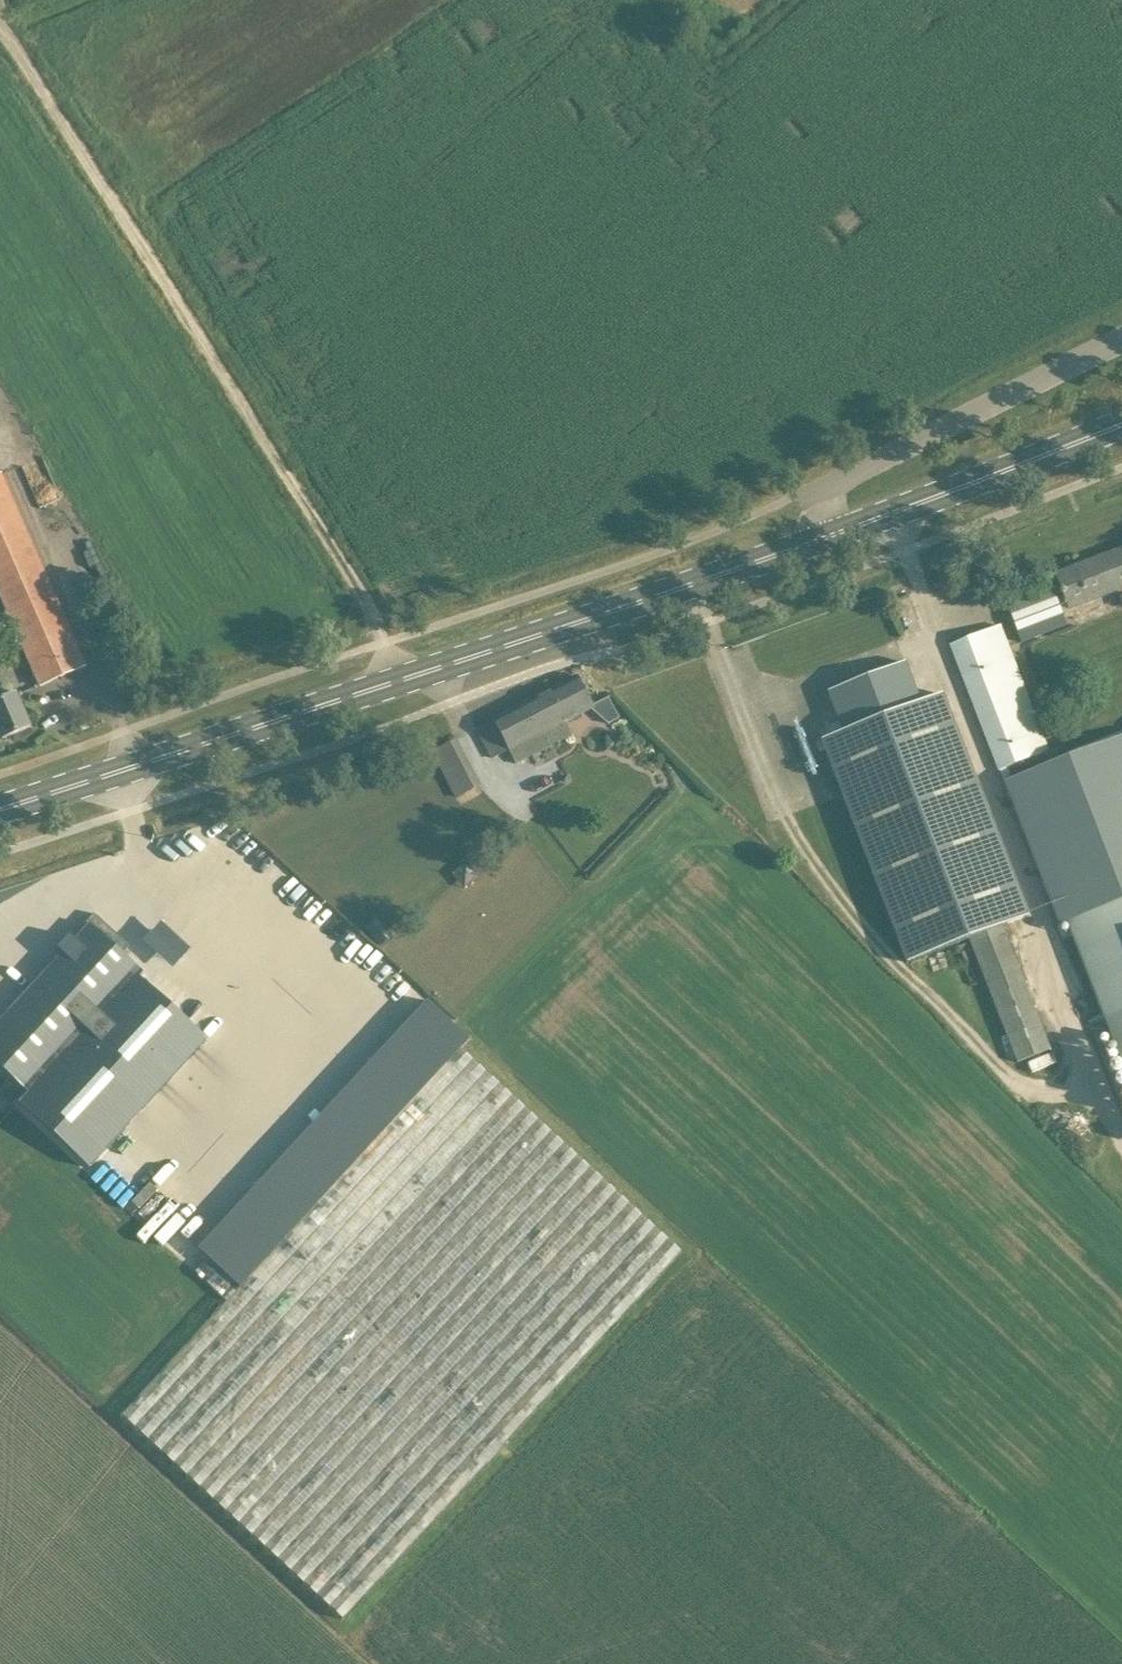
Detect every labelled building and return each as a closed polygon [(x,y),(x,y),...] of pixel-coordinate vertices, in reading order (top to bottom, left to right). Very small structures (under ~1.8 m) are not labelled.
[(0,474),(0,597),(39,687),(86,667),(1,473),(0,474)] [(1057,575),(1058,579),(1065,596),(1070,608),(1121,587),(1121,550),(1057,575)] [(1006,603),(1017,631),(1063,613),(1053,585),(1006,603)] [(1051,749),(1048,751),(1008,646),(1000,626),(951,645),(999,770),(1007,767),(1012,781),(1007,784),(1062,924),(1069,921),(1107,1021),(1121,1060),(1121,736),(1068,757),(1064,745),(1062,745),(1051,749)] [(1015,1062),(1051,1048),(1003,926),(1029,915),(943,694),(922,702),(906,662),(827,693),(841,733),(821,741),(842,795),(906,964),(947,948),(975,1023),(997,1015),(1015,1062)] [(594,708),(578,676),(478,728),(494,758),(509,750),(516,764),(572,735),(566,722),(594,708)] [(3,739),(31,727),(17,693),(0,701),(0,733),(3,739)] [(479,787),(455,740),(435,751),(459,798),(479,787)] [(32,1096),(24,1105),(92,1168),(209,1039),(183,1016),(172,1028),(130,989),(145,973),(125,955),(135,944),(123,934),(98,911),(76,935),(73,933),(60,948),(65,952),(0,1023),(0,1067),(32,1096)] [(461,1048),(230,1298),(123,1415),(343,1618),(681,1250),(461,1048)]
